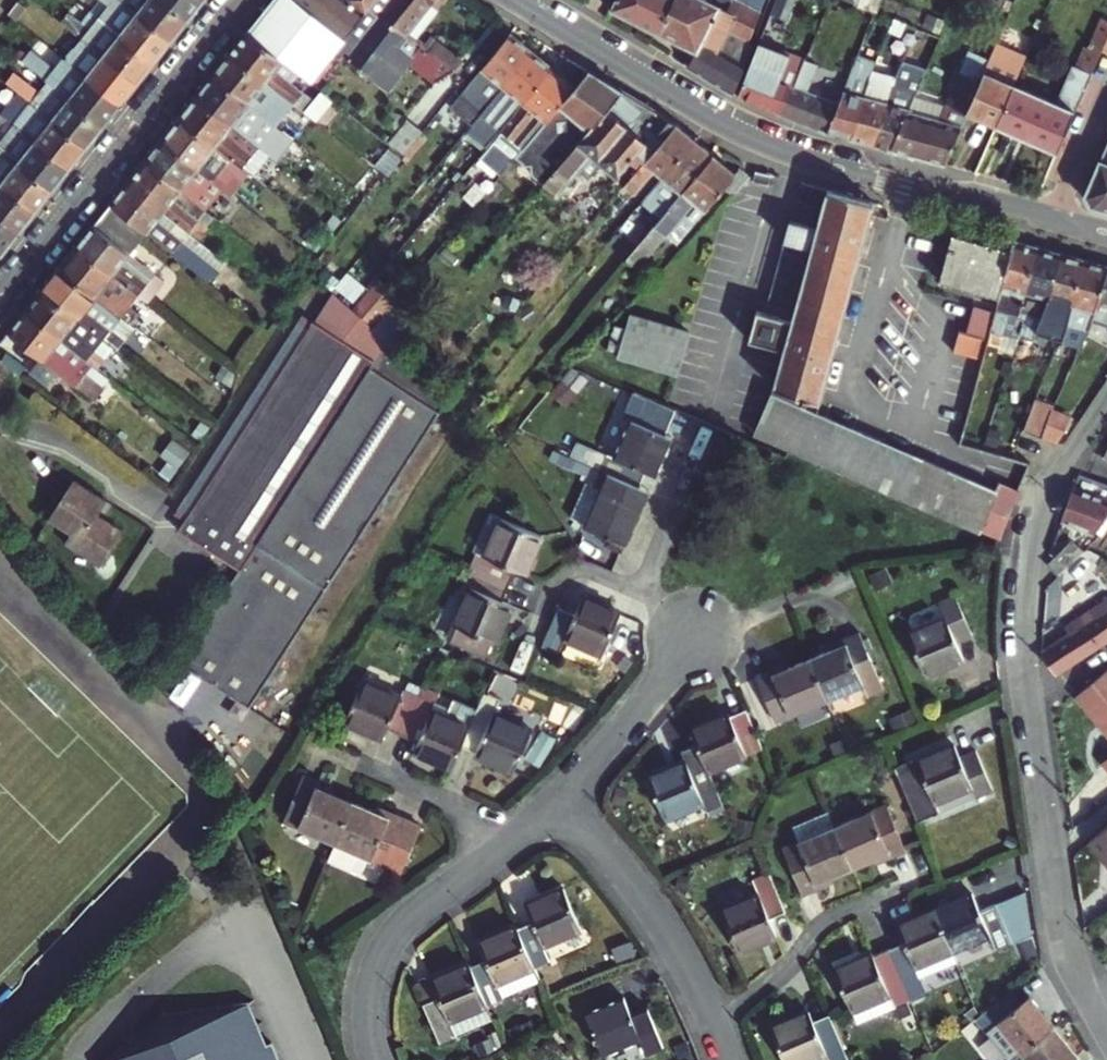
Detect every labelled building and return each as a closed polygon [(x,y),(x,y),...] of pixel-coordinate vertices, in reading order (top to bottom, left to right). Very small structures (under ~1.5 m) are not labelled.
[(101,18),(156,61),(174,39),(124,0),(115,0),(101,18)] [(166,0),(124,0),(174,39),(190,19),(166,0)] [(190,19),(195,11),(205,0),(166,0),(190,19)] [(346,40),(295,0),(276,0),(250,33),(285,61),(313,82),(336,52),(346,40)] [(346,40),(366,15),(348,0),(295,0),(346,40)] [(378,0),(348,0),(366,15),(371,8),(378,0)] [(371,8),(410,36),(436,0),(378,0),(371,8)] [(614,2),(661,26),(674,0),(615,0),(614,2)] [(698,46),(723,0),(674,0),(661,26),(698,46)] [(754,42),(748,39),(764,0),(734,0),(732,3),(726,0),(723,0),(698,46),(689,63),(735,91),(754,42)] [(765,32),(776,37),(791,0),(777,0),(765,32)] [(346,40),(336,52),(392,91),(414,60),(438,78),(458,71),(437,56),(423,45),(410,36),(371,8),(366,15),(346,40)] [(870,69),(890,16),(874,10),(854,63),(844,93),(840,103),(830,130),(853,136),(868,82),(856,77),(861,66),(870,69)] [(1014,82),(996,122),(1059,149),(1106,37),(1106,18),(1101,16),(1079,67),(1073,64),(1057,100),(1014,82)] [(101,18),(85,39),(139,82),(156,61),(101,18)] [(40,39),(67,61),(122,104),(139,82),(85,39),(75,52),(47,30),(40,39)] [(250,33),(232,55),(268,83),(305,113),(315,100),(278,70),(285,61),(250,33)] [(481,114),(532,52),(512,35),(461,97),(481,114)] [(427,40),(423,45),(437,56),(441,50),(427,40)] [(874,142),(891,82),(884,80),(886,76),(881,74),(892,45),(885,40),(871,70),(868,82),(853,136),(874,142)] [(967,109),(996,122),(1014,82),(1026,53),(998,41),(990,57),(967,109)] [(769,73),(751,66),(740,94),(780,110),(786,94),(792,96),(798,84),(803,71),(809,57),(782,46),(769,73)] [(941,118),(908,110),(892,147),(945,162),(967,109),(990,57),(971,49),(949,101),(941,118)] [(481,114),(502,130),(553,68),(532,52),(481,114)] [(268,83),(232,55),(216,75),(279,125),(288,113),(261,92),(268,83)] [(816,60),(809,57),(803,71),(810,74),(816,60)] [(844,93),(854,63),(842,59),(830,88),(844,93)] [(122,104),(67,61),(51,82),(105,125),(122,104)] [(553,68),(502,130),(525,149),(577,88),(553,68)] [(516,160),(545,184),(623,92),(590,72),(577,88),(525,149),(516,160)] [(279,125),(216,75),(210,83),(199,97),(263,148),(280,162),(297,140),(279,125)] [(51,82),(34,104),(88,146),(105,125),(51,82)] [(902,85),(891,82),(874,142),(892,147),(908,110),(910,106),(897,103),(902,85)] [(840,103),(798,84),(792,96),(786,94),(780,110),(830,130),(840,103)] [(623,92),(545,184),(558,194),(585,160),(594,167),(601,158),(620,173),(630,160),(641,168),(676,127),(677,125),(659,115),(623,92)] [(263,148),(199,97),(182,118),(246,170),(263,148)] [(34,104),(17,125),(71,168),(88,146),(34,104)] [(0,112),(0,126),(10,134),(17,125),(0,112)] [(246,170),(182,118),(165,140),(227,189),(241,201),(251,187),(239,178),(246,170)] [(71,168),(17,125),(10,134),(0,147),(54,189),(71,168)] [(407,157),(423,138),(409,127),(393,145),(407,157)] [(625,186),(644,201),(695,142),(676,127),(641,168),(625,186)] [(500,132),(482,156),(503,172),(521,149),(500,132)] [(147,162),(209,212),(222,222),(231,208),(219,199),(227,189),(165,140),(147,162)] [(644,201),(663,217),(714,157),(695,142),(644,201)] [(0,147),(0,181),(38,210),(45,201),(54,189),(0,147)] [(1089,191),(1095,204),(1106,208),(1106,149),(1089,191)] [(723,187),(733,195),(750,176),(739,168),(735,173),(714,157),(663,217),(628,258),(639,267),(661,241),(668,237),(676,243),(723,187)] [(201,222),(209,212),(147,162),(130,183),(192,233),(202,240),(211,230),(201,222)] [(772,177),(756,172),(753,184),(770,188),(772,177)] [(20,233),(38,210),(0,181),(0,217),(20,233)] [(175,255),(192,233),(130,183),(112,205),(148,234),(175,255)] [(871,217),(874,205),(828,192),(818,230),(792,222),(787,241),(812,249),(797,304),(792,320),(756,310),(748,339),(784,350),(773,388),(820,401),(871,217)] [(578,212),(593,224),(609,206),(594,194),(578,212)] [(132,254),(148,234),(112,205),(96,226),(132,254)] [(2,255),(20,233),(0,217),(0,253),(2,255)] [(132,254),(96,226),(90,232),(79,247),(149,302),(166,281),(132,254)] [(999,301),(1012,252),(952,236),(940,285),(999,301)] [(797,304),(812,249),(787,241),(771,296),(797,304)] [(1018,319),(1037,249),(1014,242),(1012,252),(999,301),(997,310),(984,360),(994,362),(999,346),(1016,352),(1024,321),(1018,319)] [(132,323),(149,302),(79,247),(62,268),(132,323)] [(1060,255),(1037,249),(1018,319),(1024,321),(1016,352),(1022,354),(1029,332),(1035,334),(1040,320),(1060,255)] [(1083,261),(1060,255),(1040,320),(1052,324),(1057,309),(1053,307),(1055,302),(1064,305),(1056,336),(1059,337),(1057,344),(1062,345),(1066,330),(1072,307),(1071,306),(1083,261)] [(1106,270),(1106,267),(1083,261),(1071,306),(1072,307),(1066,330),(1062,345),(1063,346),(1078,351),(1085,336),(1087,330),(1106,270)] [(132,323),(62,268),(45,289),(107,338),(119,348),(136,326),(132,323)] [(1087,330),(1106,336),(1106,270),(1087,330)] [(99,349),(107,338),(45,289),(27,311),(96,366),(99,368),(108,356),(99,349)] [(242,570),(389,343),(334,293),(315,323),(313,321),(178,529),(242,570)] [(955,353),(962,355),(984,360),(997,310),(977,304),(968,334),(961,332),(955,353)] [(96,366),(27,311),(9,333),(94,400),(104,386),(89,375),(96,366)] [(614,341),(682,361),(690,332),(633,315),(629,328),(618,325),(614,341)] [(682,361),(614,341),(611,352),(679,372),(682,361)] [(448,396),(389,343),(242,570),(181,664),(251,709),(451,399),(448,396)] [(984,360),(962,355),(945,413),(968,421),(984,360)] [(22,376),(0,359),(0,402),(22,376)] [(666,440),(657,436),(668,411),(626,394),(615,419),(623,423),(608,460),(599,456),(593,473),(633,490),(639,476),(648,480),(666,440)] [(772,395),(758,434),(912,496),(927,457),(772,395)] [(1063,442),(1075,410),(1036,396),(1024,428),(1063,442)] [(1039,435),(1024,430),(1012,455),(1028,460),(1039,435)] [(1056,441),(1039,435),(1028,460),(1048,466),(1056,441)] [(1000,487),(927,457),(912,496),(984,525),(1000,487)] [(616,554),(636,511),(626,506),(633,490),(593,473),(585,491),(579,488),(564,523),(603,539),(599,547),(616,554)] [(1004,477),(1000,487),(984,525),(1005,533),(1024,486),(1004,477)] [(1078,477),(1061,522),(1094,536),(1106,508),(1106,488),(1078,477)] [(76,479),(69,491),(99,515),(109,501),(76,479)] [(636,511),(643,494),(633,490),(626,506),(636,511)] [(100,566),(122,533),(99,515),(69,491),(50,519),(71,534),(65,542),(100,566)] [(538,541),(497,523),(482,517),(464,556),(472,559),(465,574),(504,591),(511,577),(521,581),(538,541)] [(1082,550),(1069,540),(1052,559),(1064,570),(1082,550)] [(1068,569),(1059,579),(1065,584),(1074,574),(1068,569)] [(508,610),(498,606),(504,591),(465,574),(459,589),(466,592),(448,631),(458,635),(485,647),(490,649),(508,610)] [(943,624),(906,640),(923,682),(961,666),(954,649),(971,642),(954,599),(935,606),(943,624)] [(576,602),(569,618),(555,611),(554,613),(539,649),(553,656),(558,643),(599,661),(617,620),(576,602)] [(1041,655),(1056,676),(1106,644),(1106,608),(1101,602),(1061,629),(1067,637),(1041,655)] [(485,647),(458,635),(448,659),(475,670),(485,647)] [(855,639),(831,649),(834,655),(805,667),(823,710),(876,687),(855,639)] [(771,732),(823,710),(805,667),(779,678),(776,671),(750,683),(771,732)] [(1077,700),(1106,735),(1106,673),(1077,700)] [(396,705),(357,688),(339,729),(379,746),(384,736),(399,743),(416,704),(399,697),(396,705)] [(416,704),(399,743),(415,750),(411,760),(448,776),(458,752),(473,718),(452,709),(444,727),(430,721),(434,712),(416,704)] [(702,778),(757,755),(739,713),(684,737),(692,754),(702,778)] [(525,740),(473,718),(458,752),(471,757),(469,763),(508,780),(525,740)] [(949,751),(891,776),(913,827),(931,819),(929,812),(967,795),(970,801),(987,794),(970,755),(954,763),(949,751)] [(702,778),(692,754),(677,760),(681,769),(641,786),(659,829),(699,812),(705,827),(721,821),(702,778)] [(329,851),(348,808),(318,795),(320,790),(297,779),(276,827),(329,851)] [(414,832),(376,815),(374,820),(348,808),(329,851),(322,867),(346,878),(356,878),(362,866),(392,879),(414,832)] [(883,810),(831,832),(849,874),(874,863),(876,869),(903,858),(883,810)] [(831,832),(824,816),(787,831),(794,848),(778,855),(798,901),(825,890),(823,885),(849,874),(831,832)] [(1087,847),(1106,871),(1106,830),(1087,847)] [(785,917),(765,877),(751,883),(758,899),(720,916),(737,956),(775,940),(768,924),(785,917)] [(526,928),(510,934),(529,977),(544,971),(537,954),(577,937),(559,896),(520,913),(526,928)] [(969,900),(931,916),(949,959),(987,943),(993,957),(1010,950),(993,910),(977,917),(969,900)] [(902,996),(955,973),(949,959),(931,916),(892,933),(899,950),(885,956),(902,996)] [(482,965),(468,971),(486,1013),(536,991),(529,977),(510,934),(475,949),(482,965)] [(854,1031),(908,1010),(902,996),(885,956),(869,963),(867,958),(830,974),(854,1031)] [(435,1007),(420,1013),(436,1050),(453,1043),(447,1029),(486,1013),(468,971),(427,989),(435,1007)] [(412,995),(420,1013),(435,1007),(427,989),(412,995)] [(996,1027),(1020,1056),(1051,1030),(1027,1000),(1020,1006),(1010,993),(975,1021),(974,1023),(985,1036),(996,1027)] [(620,1005),(583,1021),(600,1059),(603,1059),(638,1045),(644,1059),(661,1053),(645,1014),(627,1022),(620,1005)] [(272,1054),(264,1057),(246,1014),(165,1024),(122,1059),(275,1059),(272,1054)] [(827,1026),(812,1032),(808,1024),(769,1041),(777,1059),(841,1059),(827,1026)] [(1051,1030),(1020,1056),(1023,1059),(1075,1059),(1051,1030)]
